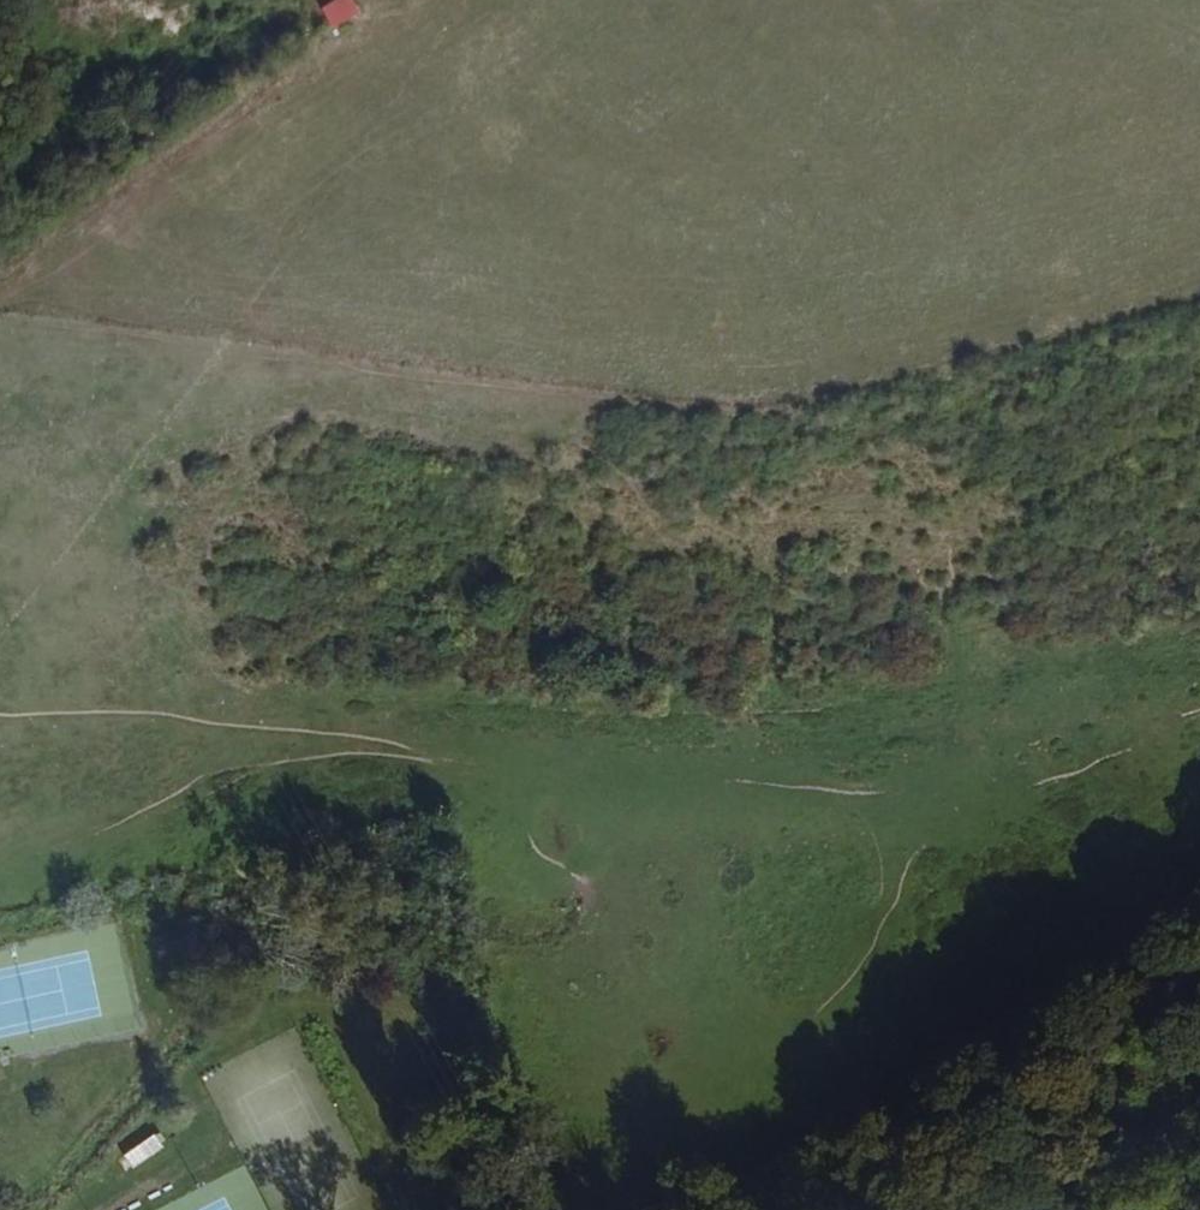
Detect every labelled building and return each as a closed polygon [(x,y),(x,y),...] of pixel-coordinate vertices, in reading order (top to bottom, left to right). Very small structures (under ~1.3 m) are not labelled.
[(352,0),(339,0),(321,11),(332,30),(360,13),(352,0)]
